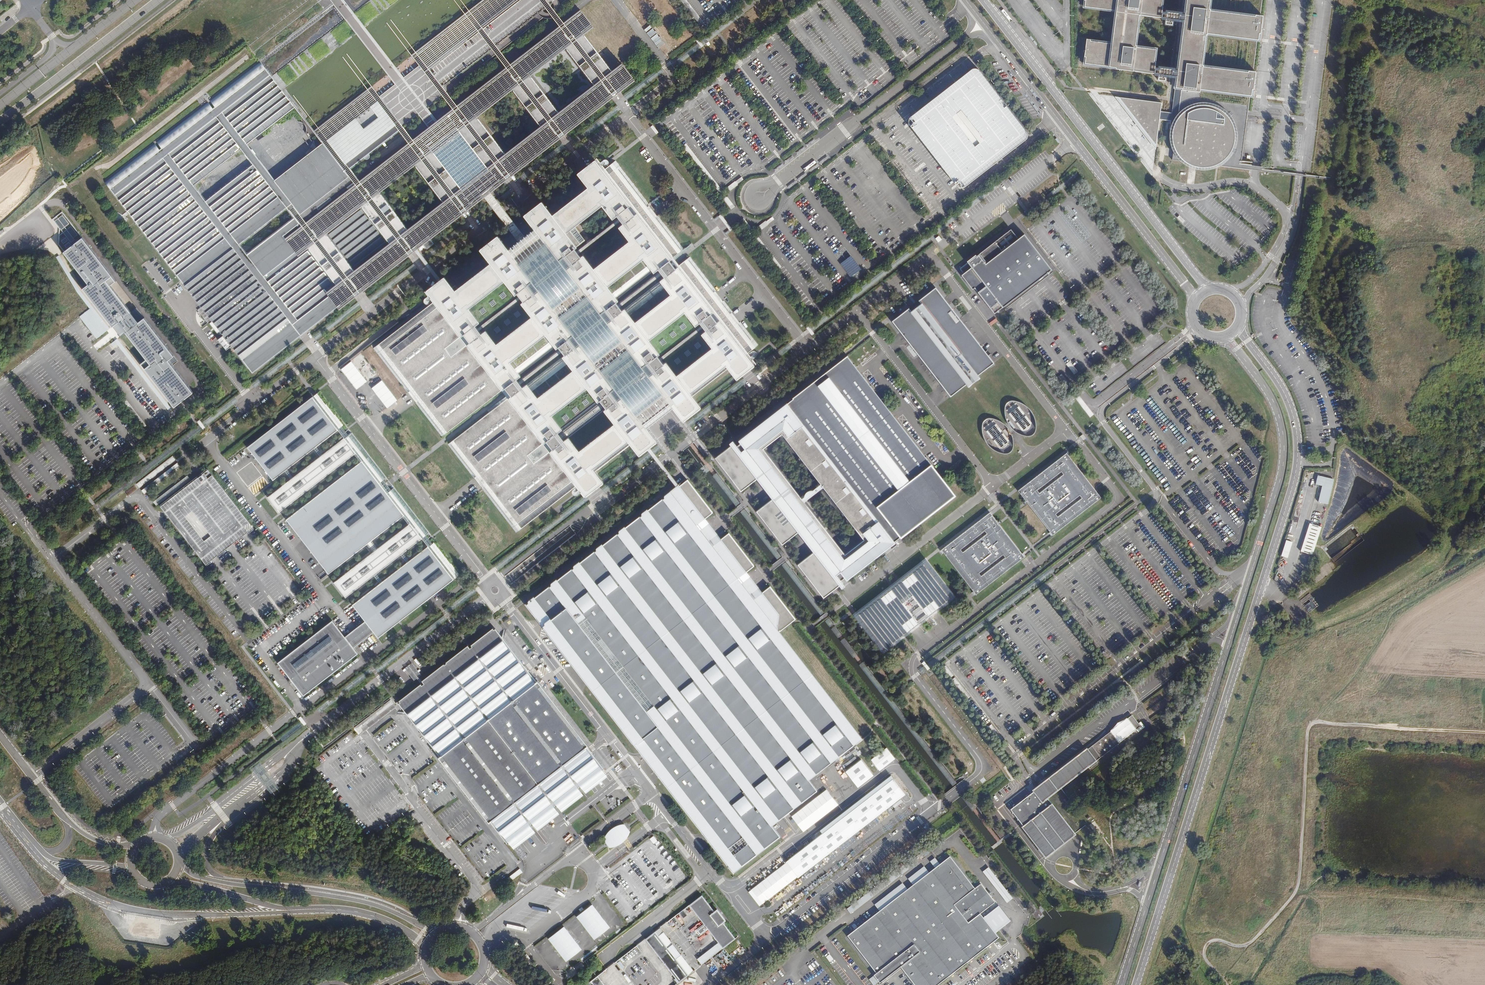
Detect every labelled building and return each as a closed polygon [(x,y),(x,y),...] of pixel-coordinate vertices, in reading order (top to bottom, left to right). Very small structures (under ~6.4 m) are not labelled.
[(475,63),(478,67),(542,18),(538,13),(555,0),(522,0),(468,41),(472,46),(434,76),(443,87),(475,63)] [(455,24),(457,26),(464,36),(510,0),(486,0),(455,24)] [(682,0),(703,27),(707,24),(689,0),(683,0),(682,0)] [(1147,115),(1160,117),(1155,153),(1230,163),(1252,0),(1186,0),(1184,10),(1162,7),(1163,0),(1077,0),(1076,7),(1103,11),(1100,39),(1074,36),(1071,63),(1143,71),(1166,74),(1161,108),(1149,106),(1150,99),(1105,93),(1142,143),(1147,115)] [(369,158),(370,157),(370,155),(369,153),(386,139),(378,129),(395,116),(403,126),(419,114),(396,84),(381,96),(376,100),(371,93),(321,132),(326,138),(323,141),(315,130),(283,90),(273,76),(260,60),(210,98),(214,104),(212,106),(208,100),(156,139),(161,145),(159,147),(154,141),(104,180),(252,370),(339,303),(339,302),(354,291),(356,294),(360,290),(358,287),(406,250),(408,253),(414,249),(412,246),(460,209),(462,212),(466,208),(464,206),(481,192),(484,190),(486,188),(504,175),(506,178),(511,174),(509,171),(557,134),(559,137),(564,132),(562,130),(611,93),(613,95),(618,91),(616,89),(630,78),(621,66),(613,72),(582,31),(590,25),(580,13),(415,141),(410,145),(362,183),(357,186),(345,171),(350,167),(364,157),(365,158),(366,159),(368,159),(369,158)] [(457,26),(455,24),(412,55),(420,66),(424,62),(419,56),(457,26)] [(405,77),(428,107),(443,95),(447,92),(443,87),(434,76),(472,46),(468,41),(464,36),(457,26),(419,56),(424,62),(420,66),(418,67),(405,77)] [(697,43),(695,40),(675,56),(677,59),(697,43)] [(506,58),(501,51),(496,54),(502,61),(506,58)] [(662,69),(660,67),(624,95),(626,98),(662,69)] [(908,122),(910,126),(955,184),(959,187),(962,187),(966,186),(969,183),(991,166),(1007,154),(1023,141),(1025,140),(1026,138),(1027,135),(1026,131),(981,72),(979,70),(975,68),(972,69),(969,71),(952,84),(936,96),(915,113),(911,116),(908,119),(908,122)] [(401,81),(396,84),(419,114),(424,110),(428,107),(405,77),(401,81)] [(381,96),(372,86),(318,127),(321,132),(371,93),(376,100),(381,96)] [(453,99),(447,92),(443,95),(448,102),(453,99)] [(434,116),(428,107),(424,110),(419,114),(426,122),(429,126),(437,119),(434,116)] [(378,129),(386,139),(398,130),(403,126),(395,116),(378,129)] [(654,124),(651,126),(656,134),(659,132),(654,124)] [(415,141),(403,126),(398,130),(410,145),(415,141)] [(563,147),(561,144),(517,177),(520,180),(563,147)] [(455,292),(444,278),(420,296),(429,307),(374,349),(442,437),(498,394),(500,398),(504,403),(448,444),(516,533),(572,490),(580,501),(584,498),(585,499),(603,486),(593,474),(631,445),(641,458),(658,444),(647,430),(674,409),(685,424),(703,410),(694,397),(727,371),(736,383),(755,369),(746,357),(751,352),(682,264),(676,269),(673,265),(670,262),(675,258),(606,169),(602,172),(595,162),(576,176),(587,190),(553,216),(542,202),(523,216),(534,230),(524,238),(509,249),(499,235),(479,251),(489,265),(455,292)] [(362,183),(350,167),(345,171),(357,186),(362,183)] [(735,181),(728,187),(730,191),(738,184),(735,181)] [(511,192),(509,188),(495,199),(489,203),(476,213),(479,217),(497,203),(511,192)] [(484,190),(481,192),(489,203),(495,199),(486,188),(484,190)] [(725,199),(733,207),(735,205),(727,197),(725,199)] [(1182,223),(1184,220),(1178,215),(1176,217),(1182,223)] [(468,225),(465,222),(426,252),(429,256),(468,225)] [(758,231),(753,234),(765,249),(770,245),(758,231)] [(415,267),(411,263),(367,297),(371,302),(415,267)] [(909,309),(892,322),(950,397),(966,385),(969,389),(971,386),(973,383),(976,381),(980,379),(978,377),(994,363),(936,288),(919,301),(921,303),(911,311),(909,309)] [(361,306),(357,302),(314,336),(317,340),(361,306)] [(306,345),(303,342),(251,382),(253,385),(306,345)] [(361,354),(336,373),(346,386),(351,383),(356,390),(377,374),(361,354)] [(799,564),(824,597),(956,493),(850,355),(715,458),(742,493),(761,478),(774,495),(755,510),(782,544),(801,531),(815,551),(799,564)] [(388,408),(398,400),(383,380),(372,388),(388,408)] [(279,661),(305,695),(360,653),(356,647),(375,633),(379,638),(457,577),(385,485),(315,395),(249,448),(280,489),(268,497),(366,621),(346,636),(333,620),(279,661)] [(236,400),(233,396),(201,421),(204,424),(236,400)] [(1007,406),(1006,412),(1007,420),(1012,428),(1020,434),(1027,437),(1033,435),(1038,430),(1036,421),(1034,414),(1029,407),(1022,403),(1016,402),(1010,402),(1007,406)] [(983,425),(984,433),(985,439),(989,445),(996,451),(1004,454),(1010,453),(1015,449),(1015,442),(1014,435),(1010,430),(1005,424),(998,420),(991,419),(986,420),(983,425)] [(1071,452),(1019,488),(1052,535),(1104,499),(1071,452)] [(1327,476),(1322,492),(1331,494),(1339,470),(1324,465),(1321,474),(1327,476)] [(716,471),(712,475),(737,506),(741,503),(716,471)] [(713,511),(688,479),(680,485),(679,483),(664,494),(664,497),(648,509),(647,507),(641,511),(642,514),(626,527),(624,525),(619,532),(603,544),(602,542),(596,547),(596,550),(580,562),(579,560),(574,564),(574,567),(558,579),(556,577),(550,582),(551,585),(535,597),(534,595),(528,599),(529,602),(527,603),(527,602),(525,603),(528,608),(529,607),(535,615),(536,614),(717,848),(716,849),(733,872),(781,834),(773,824),(817,790),(808,780),(861,738),(779,632),(795,619),(770,586),(761,593),(745,572),(753,565),(728,533),(720,540),(703,518),(713,511)] [(744,508),(740,511),(779,560),(782,557),(744,508)] [(975,594),(1026,559),(993,511),(942,546),(975,594)] [(1313,513),(1304,541),(1315,545),(1324,517),(1313,513)] [(1286,540),(1292,542),(1295,532),(1289,530),(1286,540)] [(926,558),(851,617),(878,652),(954,594),(926,558)] [(786,562),(782,564),(823,617),(826,614),(786,562)] [(841,633),(835,625),(831,628),(838,636),(841,633)] [(498,632),(495,632),(493,629),(491,628),(470,644),(471,645),(468,647),(467,645),(421,680),(423,682),(421,684),(420,683),(398,700),(399,701),(402,704),(400,705),(439,755),(437,756),(488,821),(489,820),(506,842),(508,841),(529,824),(532,822),(553,805),(556,803),(577,787),(580,785),(601,768),(603,767),(586,745),(587,744),(538,680),(536,681),(498,632)] [(857,654),(844,637),(840,639),(853,656),(857,654)] [(421,674),(411,661),(404,667),(413,680),(416,678),(420,683),(421,684),(423,682),(421,680),(418,676),(421,674)] [(946,663),(941,666),(952,680),(956,676),(946,663)] [(956,676),(952,680),(959,689),(963,686),(956,676)] [(1139,730),(1131,720),(1010,814),(1047,861),(1077,837),(1081,834),(1064,812),(1072,806),(1061,791),(1139,730)] [(873,759),(882,771),(897,758),(888,747),(873,759)] [(863,758),(847,770),(859,788),(876,775),(863,758)] [(607,776),(601,768),(580,785),(586,792),(607,776)] [(583,794),(577,787),(556,803),(561,810),(583,794)] [(966,795),(962,798),(974,814),(978,811),(966,795)] [(558,812),(553,805),(532,822),(537,828),(558,812)] [(534,831),(529,824),(508,841),(513,847),(534,831)] [(626,831),(623,827),(621,828),(617,829),(613,832),(609,835),(606,839),(606,840),(609,844),(611,844),(615,843),(619,840),(621,838),(624,835),(626,831)] [(878,984),(900,968),(913,984),(941,984),(999,940),(981,917),(995,906),(980,887),(975,891),(950,859),(847,938),(875,975),(873,978),(878,984)] [(713,911),(701,896),(689,906),(722,948),(735,938),(722,922),(725,920),(717,909),(713,911)] [(609,927),(592,905),(576,917),(594,939),(609,927)] [(667,947),(655,931),(646,938),(679,981),(688,974),(676,959),(682,955),(673,943),(667,947)] [(597,976),(585,984),(605,984),(597,976)]
